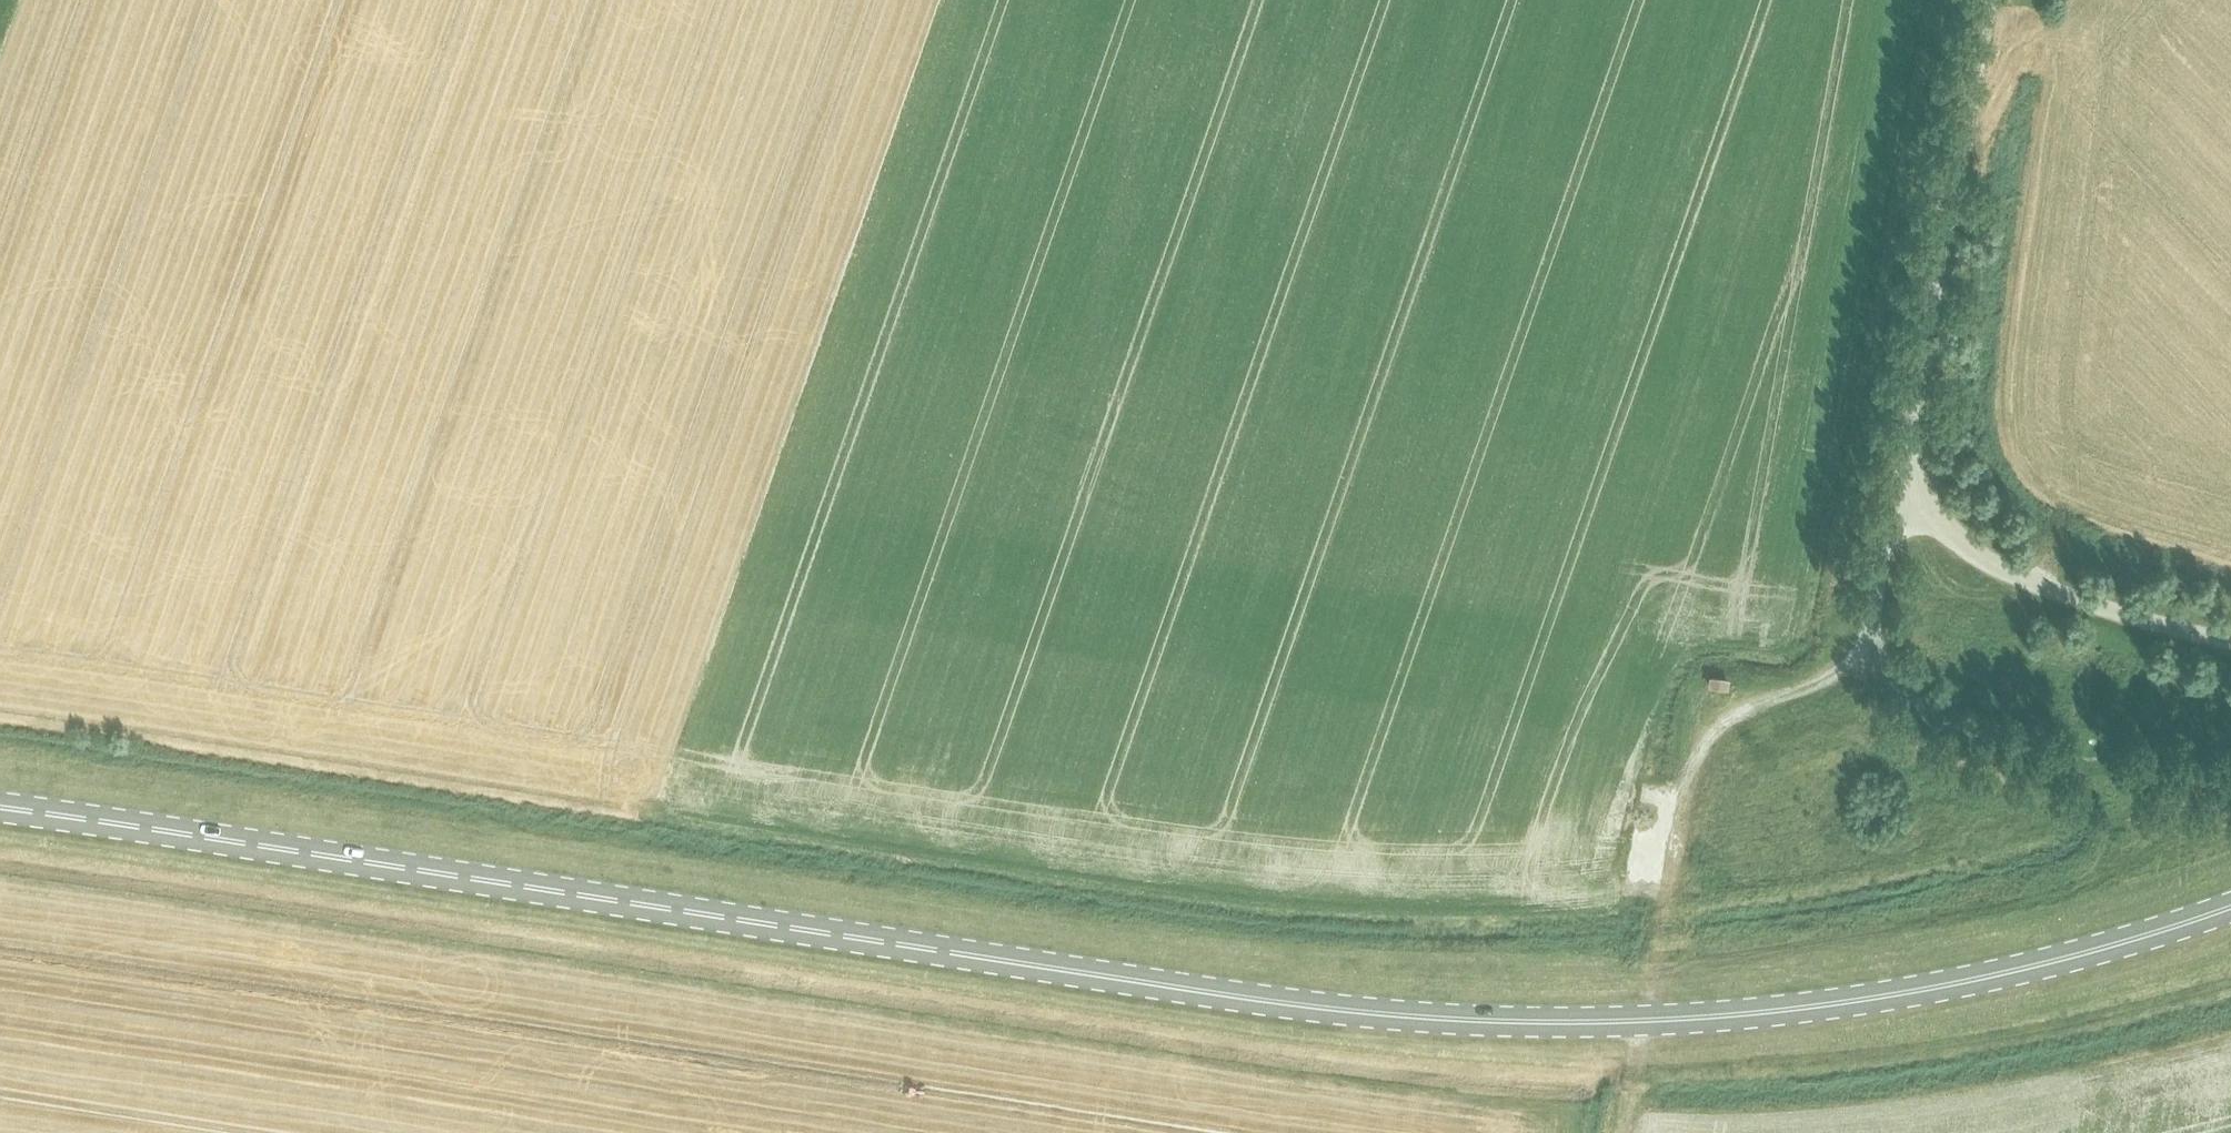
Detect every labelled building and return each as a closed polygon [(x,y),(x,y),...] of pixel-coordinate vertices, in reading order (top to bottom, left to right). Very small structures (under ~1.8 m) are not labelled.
[(1726,680),(1705,678),(1704,689),(1725,691),(1726,680)]
